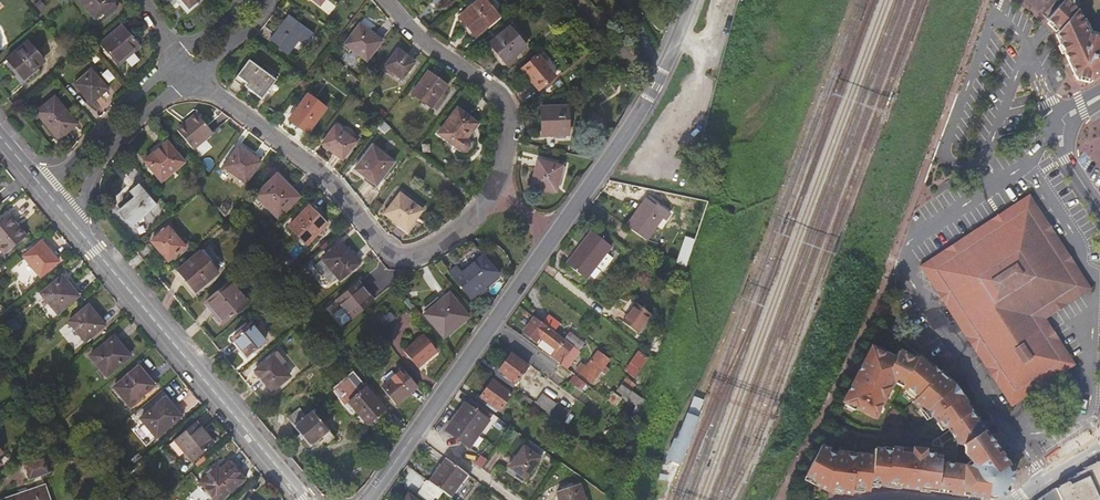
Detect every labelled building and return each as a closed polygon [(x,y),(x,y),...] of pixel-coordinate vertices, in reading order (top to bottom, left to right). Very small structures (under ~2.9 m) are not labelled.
[(114,4),(111,0),(80,0),(79,1),(95,19),(114,4)] [(204,0),(178,0),(189,13),(204,0)] [(477,36),(500,16),(486,0),(480,0),(460,17),(477,36)] [(1036,5),(1048,17),(1050,20),(1065,0),(1031,0),(1036,5)] [(1064,34),(1061,37),(1064,45),(1068,54),(1076,73),(1095,78),(1099,74),(1099,34),(1099,35),(1090,32),(1085,20),(1088,20),(1092,30),(1099,31),(1099,30),(1099,0),(1065,0),(1050,20),(1051,21),(1061,30),(1064,34)] [(288,16),(275,34),(279,37),(273,44),(286,54),(305,29),(288,16)] [(1049,24),(1059,32),(1061,30),(1051,21),(1049,24)] [(362,22),(347,42),(369,59),(384,39),(362,22)] [(120,65),(141,46),(124,26),(102,44),(120,65)] [(505,65),(525,48),(509,30),(489,47),(505,65)] [(269,42),(273,44),(279,37),(275,34),(269,42)] [(22,79),(37,67),(44,62),(28,43),(6,61),(22,79)] [(402,80),(414,64),(397,51),(385,68),(402,80)] [(540,92),(555,80),(536,58),(522,70),(540,92)] [(262,100),(277,80),(250,61),(235,80),(262,100)] [(95,103),(111,90),(93,70),(78,83),(95,103)] [(431,109),(447,89),(427,74),(412,95),(431,109)] [(308,134),(327,109),(309,96),(290,121),(308,134)] [(60,138),(77,124),(56,99),(39,113),(60,138)] [(540,108),(542,136),(568,135),(567,106),(540,108)] [(439,136),(459,151),(461,153),(465,153),(468,151),(469,148),(468,145),(466,142),(478,127),(458,112),(439,136)] [(197,118),(187,127),(188,129),(198,120),(197,118)] [(212,137),(198,120),(188,129),(187,127),(179,133),(195,152),(212,137)] [(343,161),(356,144),(336,128),(322,146),(343,161)] [(163,183),(184,164),(167,144),(146,163),(163,183)] [(223,168),(245,183),(260,163),(238,147),(223,168)] [(371,148),(354,171),(376,187),(393,164),(371,148)] [(537,161),(532,186),(555,192),(561,166),(537,161)] [(373,190),(376,187),(354,171),(351,174),(373,190)] [(279,175),(275,179),(282,187),(285,184),(279,175)] [(300,198),(285,184),(282,187),(275,179),(257,196),(266,205),(279,219),(300,198)] [(139,185),(132,191),(133,193),(130,197),(129,201),(119,210),(133,227),(157,207),(139,185)] [(1031,192),(929,257),(935,266),(1028,208),(1077,284),(1031,314),(1061,360),(1037,375),(1014,390),(965,313),(955,319),(1011,405),(1076,363),(1046,317),(1092,287),(1031,192)] [(417,217),(422,211),(400,194),(385,214),(407,230),(417,217)] [(262,208),(266,205),(257,196),(254,199),(262,208)] [(640,199),(622,224),(641,237),(659,213),(654,209),(656,207),(652,203),(650,206),(640,199)] [(307,245),(327,225),(310,208),(290,228),(307,245)] [(935,266),(929,257),(919,263),(955,319),(965,313),(1014,390),(1037,375),(1061,360),(1031,314),(1077,284),(1028,208),(935,266)] [(24,238),(13,225),(15,223),(9,216),(0,223),(0,249),(5,254),(24,238)] [(26,237),(15,223),(13,225),(24,238),(26,237)] [(169,261),(185,248),(169,228),(153,242),(169,261)] [(568,267),(589,283),(614,250),(593,235),(582,249),(584,249),(575,262),(573,261),(568,267)] [(44,240),(41,243),(56,261),(59,259),(44,240)] [(485,291),(481,285),(497,272),(482,256),(470,242),(465,243),(464,247),(453,257),(447,254),(444,257),(455,268),(448,274),(469,300),(476,294),(478,297),(485,291)] [(56,261),(41,243),(24,257),(40,277),(57,262),(56,261)] [(341,279),(359,263),(342,243),(323,259),(341,279)] [(459,246),(447,254),(453,257),(464,247),(465,243),(459,246)] [(205,250),(201,253),(219,274),(223,271),(205,250)] [(197,292),(219,274),(201,253),(180,271),(197,292)] [(62,278),(41,294),(58,314),(78,297),(62,278)] [(224,323),(248,303),(230,282),(207,301),(224,323)] [(353,320),(374,301),(359,283),(338,302),(353,320)] [(425,317),(441,336),(449,329),(452,333),(468,319),(449,297),(425,317)] [(640,334),(654,315),(635,302),(622,320),(640,334)] [(88,307),(85,310),(89,316),(93,312),(88,307)] [(89,316),(85,310),(70,322),(86,341),(104,325),(93,312),(89,316)] [(555,358),(554,360),(563,366),(576,347),(566,339),(537,318),(525,334),(538,343),(541,340),(546,344),(543,347),(544,349),(555,358)] [(262,346),(266,342),(251,325),(234,340),(249,357),(262,346)] [(444,340),(452,333),(449,329),(441,336),(444,340)] [(570,333),(566,339),(576,347),(563,366),(568,370),(582,351),(586,345),(570,333)] [(418,368),(437,353),(423,337),(405,353),(418,368)] [(107,375),(129,356),(114,338),(101,349),(100,347),(91,355),(107,375)] [(969,402),(956,384),(948,378),(942,373),(942,372),(935,366),(932,369),(919,357),(918,359),(913,357),(913,358),(907,355),(908,354),(901,350),(897,359),(892,356),(892,355),(885,352),(885,353),(878,349),(878,348),(874,346),(845,401),(850,403),(851,402),(858,406),(857,407),(877,417),(879,412),(878,411),(882,405),(883,405),(887,397),(886,396),(891,387),(892,388),(895,381),(897,382),(899,379),(907,382),(905,386),(908,389),(909,389),(919,397),(915,401),(926,411),(931,418),(935,415),(940,422),(940,421),(945,429),(950,426),(957,438),(966,442),(986,428),(979,417),(978,418),(968,403),(969,402)] [(270,355),(273,358),(279,365),(283,362),(275,351),(270,355)] [(637,376),(650,358),(641,351),(627,370),(637,376)] [(595,383),(606,369),(612,361),(600,352),(593,360),(587,368),(585,366),(580,373),(595,383)] [(256,366),(259,370),(273,358),(270,355),(256,366)] [(323,372),(334,363),(328,356),(317,366),(323,372)] [(517,385),(530,368),(512,356),(500,372),(510,380),(509,382),(512,384),(514,383),(517,385)] [(279,365),(273,358),(259,370),(255,373),(271,392),(289,377),(279,365)] [(130,406),(154,385),(139,368),(115,387),(130,406)] [(397,403),(416,387),(402,371),(383,387),(397,403)] [(353,373),(332,390),(343,406),(349,402),(368,425),(384,411),(353,373)] [(501,412),(513,395),(493,382),(482,398),(501,412)] [(629,399),(634,392),(625,385),(619,392),(629,399)] [(525,404),(528,400),(521,395),(518,400),(525,404)] [(542,396),(536,406),(550,415),(556,406),(542,396)] [(157,437),(181,417),(166,399),(141,419),(157,437)] [(474,445),(482,435),(495,416),(472,400),(450,432),(473,448),(474,445)] [(326,443),(334,437),(313,412),(307,416),(300,408),(287,418),(310,446),(321,437),(326,443)] [(173,439),(191,461),(213,443),(195,421),(173,439)] [(848,427),(836,421),(834,425),(845,431),(848,427)] [(1014,473),(1013,470),(1012,466),(1010,464),(986,428),(966,442),(967,446),(967,452),(972,460),(972,465),(964,465),(963,484),(962,491),(963,492),(964,492),(964,493),(965,493),(965,494),(972,495),(988,497),(992,498),(998,497),(1001,496),(1004,494),(1006,493),(1008,491),(1011,486),(1014,480),(1014,476),(1014,473)] [(487,439),(482,435),(474,445),(480,449),(487,439)] [(955,479),(957,464),(942,462),(943,457),(936,456),(936,455),(926,454),(927,449),(915,447),(914,451),(902,449),(903,448),(894,447),(894,450),(877,448),(876,456),(858,453),(858,454),(849,453),(850,452),(839,451),(837,455),(830,452),(832,449),(823,444),(808,475),(818,480),(816,483),(829,490),(832,484),(838,488),(840,488),(839,491),(854,493),(855,486),(866,487),(866,489),(869,489),(870,484),(888,486),(888,484),(894,485),(904,486),(904,483),(909,484),(909,487),(939,491),(941,477),(955,479)] [(524,448),(510,468),(517,473),(513,477),(523,484),(540,459),(524,448)] [(1014,458),(1019,467),(1028,460),(1022,451),(1013,456),(1014,458)] [(32,480),(51,474),(46,459),(27,466),(32,480)] [(430,485),(445,495),(452,499),(456,499),(471,478),(465,473),(448,461),(430,485)] [(232,462),(228,465),(243,482),(247,479),(232,462)] [(1099,464),(1098,464),(1095,463),(1094,464),(1091,465),(1085,468),(1085,470),(1081,471),(1077,473),(1076,476),(1076,477),(1069,479),(1069,480),(1069,481),(1068,482),(1062,485),(1061,486),(1061,487),(1057,488),(1062,499),(1099,499),(1099,464)] [(963,484),(964,465),(957,464),(955,479),(953,493),(962,494),(962,491),(963,484)] [(243,482),(228,465),(216,475),(213,472),(199,483),(214,499),(221,499),(243,482)] [(507,473),(513,477),(517,473),(510,468),(507,473)] [(953,493),(955,479),(941,477),(939,491),(953,493)] [(560,499),(586,499),(580,484),(557,492),(560,499)] [(47,486),(5,499),(51,499),(47,486)] [(1057,488),(1056,487),(1036,499),(1062,499),(1057,488)]
